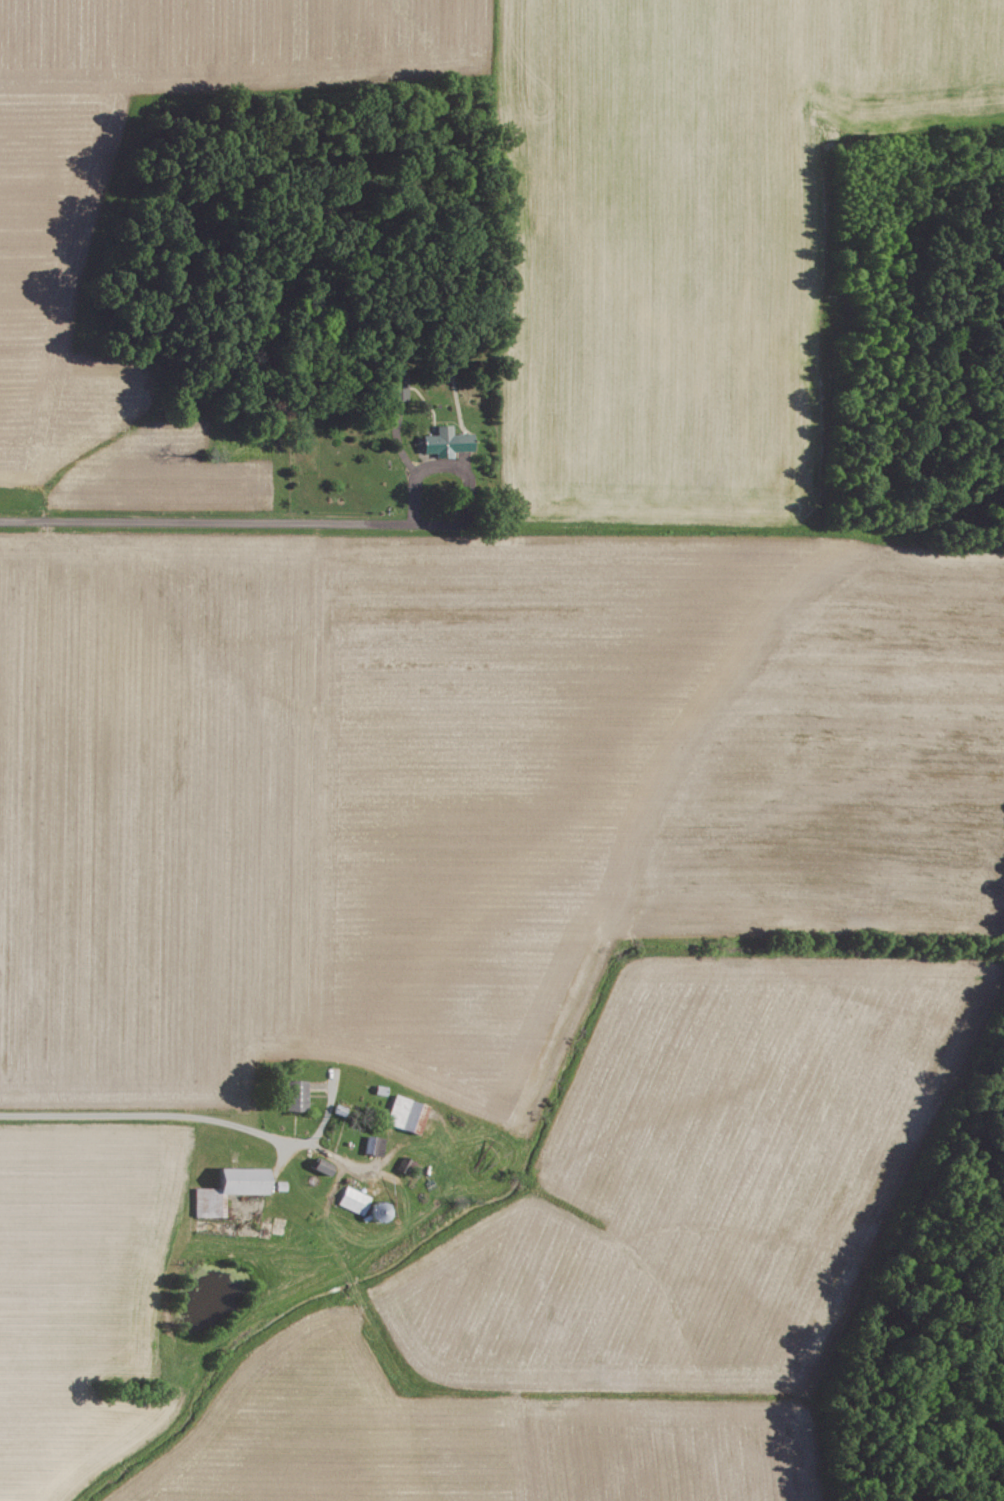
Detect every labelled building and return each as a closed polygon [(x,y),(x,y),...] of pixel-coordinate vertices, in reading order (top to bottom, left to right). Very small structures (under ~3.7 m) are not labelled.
[(473,433),(452,433),(452,424),(436,425),(437,435),(423,435),(423,444),(431,444),(431,453),(474,452),(473,433)] [(285,1111),(307,1111),(307,1081),(286,1080),(285,1111)] [(429,1106),(396,1095),(386,1124),(419,1135),(429,1106)] [(364,1153),(381,1157),(385,1138),(367,1135),(364,1153)] [(327,1176),(332,1166),(316,1158),(311,1168),(327,1176)] [(195,1188),(194,1217),(224,1217),(224,1194),(265,1195),(265,1169),(217,1168),(217,1188),(195,1188)] [(337,1204),(362,1216),(371,1197),(346,1186),(337,1204)]
